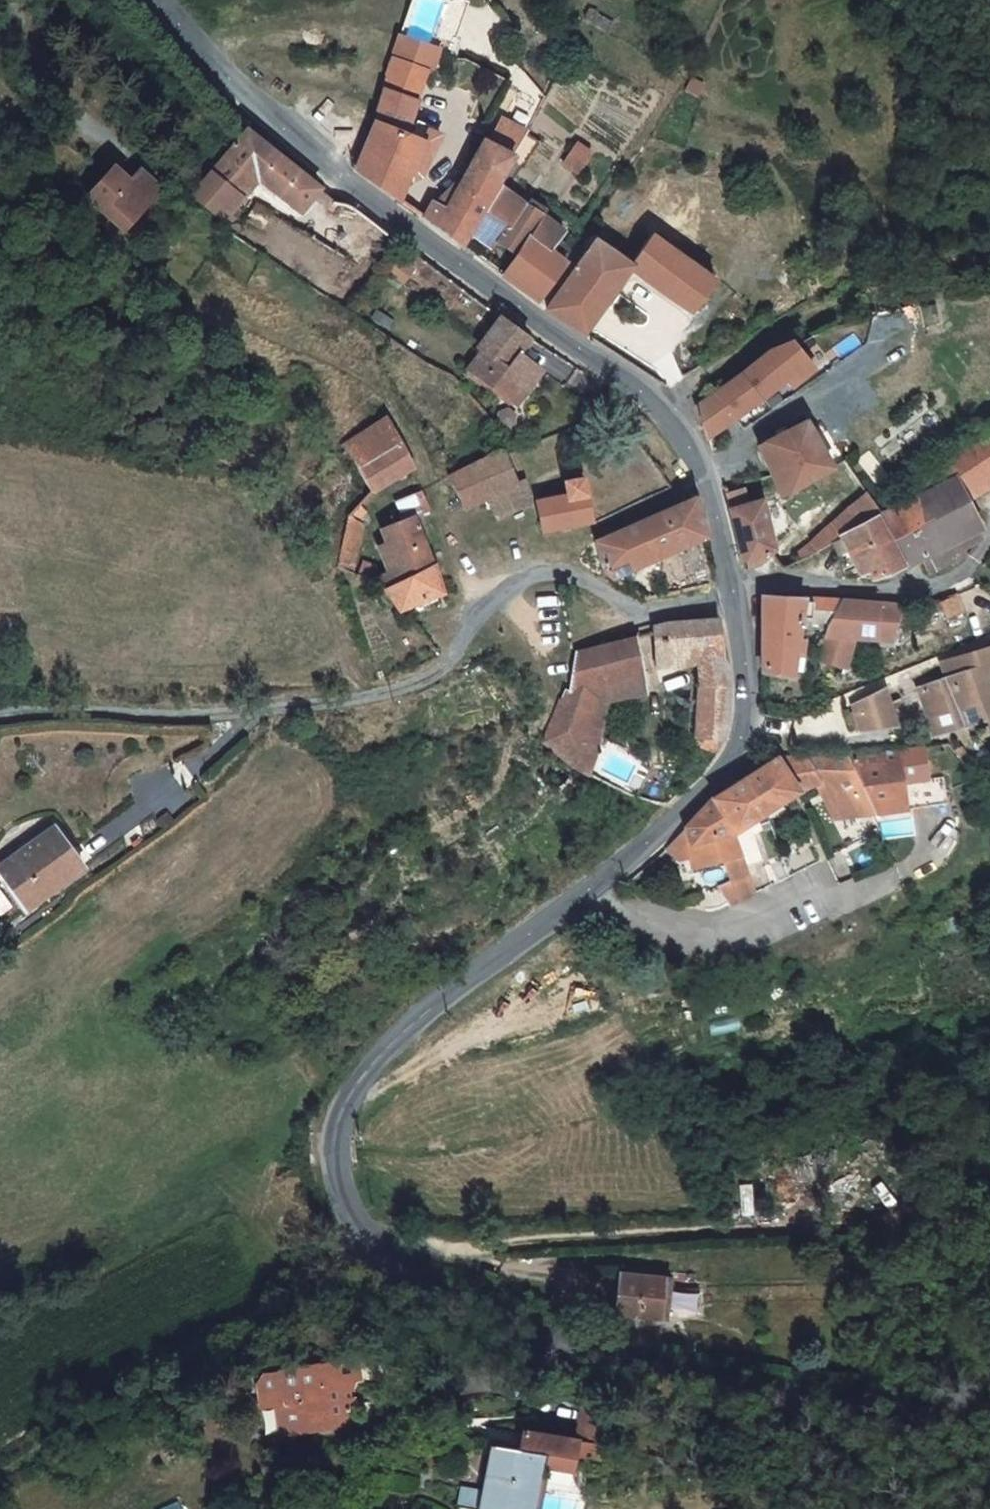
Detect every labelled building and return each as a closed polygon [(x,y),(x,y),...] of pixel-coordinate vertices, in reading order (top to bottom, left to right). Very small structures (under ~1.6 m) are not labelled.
[(436,47),(398,35),(392,58),(423,68),(422,69),(427,71),(429,70),(436,47)] [(358,169),(401,201),(425,142),(435,146),(440,133),(409,121),(422,69),(423,68),(392,58),(378,116),(375,124),(370,136),(358,169)] [(502,118),(487,144),(514,157),(524,139),(524,138),(528,131),(502,118)] [(322,188),(247,127),(192,195),(225,223),(238,207),(231,201),(253,176),(301,214),(322,188)] [(425,218),(465,247),(472,233),(484,212),(499,184),(514,157),(487,144),(483,142),(447,209),(434,203),(425,218)] [(155,199),(150,196),(130,180),(127,185),(111,172),(86,205),(125,235),(155,199)] [(132,172),(127,179),(130,180),(150,196),(155,189),(132,172)] [(530,237),(552,252),(566,231),(499,184),(484,212),(507,228),(500,241),(519,255),(530,237)] [(390,234),(350,205),(334,202),(314,238),(362,264),(390,234)] [(273,213),(257,203),(247,222),(263,231),(273,213)] [(713,210),(682,256),(717,279),(743,296),(772,251),(713,210)] [(507,228),(484,212),(472,233),(496,248),(500,241),(507,228)] [(651,235),(632,264),(630,266),(696,311),(717,279),(682,256),(675,251),(651,235)] [(542,303),(569,263),(552,252),(530,237),(519,255),(505,276),(542,303)] [(550,311),(586,334),(596,320),(586,314),(624,259),(596,241),(549,310),(550,311)] [(418,284),(452,302),(461,285),(427,268),(418,284)] [(523,333),(506,320),(484,352),(487,354),(473,375),(517,407),(539,376),(518,362),(523,356),(534,340),(523,333)] [(740,379),(716,395),(735,419),(782,383),(789,377),(795,384),(815,370),(794,341),(776,349),(772,351),(740,379)] [(539,376),(517,407),(523,410),(548,375),(523,356),(518,362),(539,376)] [(716,395),(698,407),(708,439),(709,439),(735,419),(716,395)] [(923,395),(872,436),(909,487),(961,445),(957,439),(968,430),(960,419),(949,427),(923,395)] [(387,416),(345,446),(363,463),(399,440),(387,416)] [(834,467),(809,423),(807,420),(762,445),(774,474),(782,471),(794,490),(834,467)] [(909,487),(916,495),(953,476),(965,497),(989,481),(989,422),(961,445),(909,487)] [(363,463),(358,465),(373,491),(413,465),(399,440),(363,463)] [(497,517),(531,501),(521,479),(517,479),(505,452),(448,476),(463,509),(488,499),(497,517)] [(326,497),(344,520),(357,507),(373,491),(358,465),(326,497)] [(953,476),(916,495),(943,547),(921,556),(929,574),(930,573),(950,564),(966,553),(959,539),(980,528),(979,524),(988,519),(978,499),(968,504),(965,497),(953,476)] [(587,477),(565,481),(568,495),(538,500),(543,532),(595,523),(587,477)] [(401,580),(383,588),(398,608),(442,591),(415,514),(427,508),(420,492),(397,503),(404,518),(386,527),(391,538),(383,542),(401,580)] [(905,564),(921,556),(943,547),(916,495),(878,516),(905,564)] [(596,540),(605,570),(649,553),(652,560),(706,535),(696,498),(596,540)] [(764,498),(732,511),(746,565),(759,563),(761,562),(776,547),(764,498)] [(357,507),(344,520),(360,522),(365,515),(357,507)] [(874,578),(905,564),(878,516),(840,537),(851,556),(859,552),(874,578)] [(344,520),(342,537),(358,540),(361,523),(359,523),(360,522),(344,520)] [(342,537),(336,568),(352,575),(358,540),(342,537)] [(362,567),(357,577),(372,583),(375,572),(362,567)] [(961,613),(956,593),(941,599),(947,616),(961,613)] [(828,619),(843,595),(827,596),(822,596),(812,597),(803,599),(763,597),(764,668),(793,672),(801,625),(828,619)] [(879,597),(843,595),(828,619),(818,655),(848,664),(860,635),(893,638),(901,605),(889,600),(879,597)] [(719,623),(718,619),(696,620),(676,621),(669,623),(664,624),(655,627),(654,627),(656,669),(671,663),(680,657),(688,652),(694,650),(699,651),(703,686),(701,686),(701,701),(708,702),(708,719),(705,719),(700,735),(723,740),(724,737),(725,735),(728,726),(728,716),(728,693),(729,678),(728,671),(725,662),(722,644),(719,623)] [(574,655),(568,689),(626,678),(645,674),(635,636),(574,655)] [(942,732),(989,714),(989,692),(986,680),(989,679),(989,648),(952,658),(958,674),(949,678),(928,687),(939,721),(942,732)] [(952,658),(943,661),(949,678),(958,674),(952,658)] [(630,696),(626,678),(568,689),(564,690),(543,741),(562,757),(573,765),(577,767),(586,773),(596,750),(605,702),(630,696)] [(900,727),(886,686),(857,702),(867,736),(900,727)] [(942,732),(939,721),(931,724),(934,734),(942,732)] [(720,745),(723,740),(700,735),(697,734),(695,742),(717,752),(720,745)] [(845,758),(846,758),(871,811),(875,820),(915,815),(913,805),(944,797),(938,771),(924,773),(918,741),(862,751),(857,753),(843,753),(845,758)] [(778,758),(711,800),(710,800),(686,827),(690,843),(685,846),(693,868),(722,860),(730,879),(718,886),(732,905),(774,884),(762,859),(745,867),(734,831),(769,812),(765,805),(792,788),(796,794),(817,784),(834,816),(871,811),(846,758),(778,758)] [(51,827),(0,865),(0,866),(28,906),(80,868),(51,827)] [(824,860),(812,836),(781,850),(792,875),(824,860)] [(660,1279),(618,1275),(615,1315),(657,1317),(660,1279)] [(319,1355),(274,1363),(276,1371),(261,1373),(252,1383),(255,1407),(283,1403),(288,1433),(302,1432),(301,1424),(316,1420),(325,1426),(346,1423),(343,1415),(351,1381),(346,1358),(321,1363),(319,1355)] [(593,1434),(601,1408),(574,1404),(570,1430),(593,1434)] [(601,1408),(593,1434),(598,1433),(603,1408),(601,1408)] [(592,1439),(518,1431),(516,1447),(487,1446),(481,1486),(462,1485),(459,1508),(529,1508),(530,1497),(541,1497),(542,1475),(532,1472),(533,1465),(542,1468),(544,1464),(573,1466),(574,1456),(587,1453),(592,1439)] [(593,1453),(595,1440),(592,1439),(587,1453),(593,1453)]
